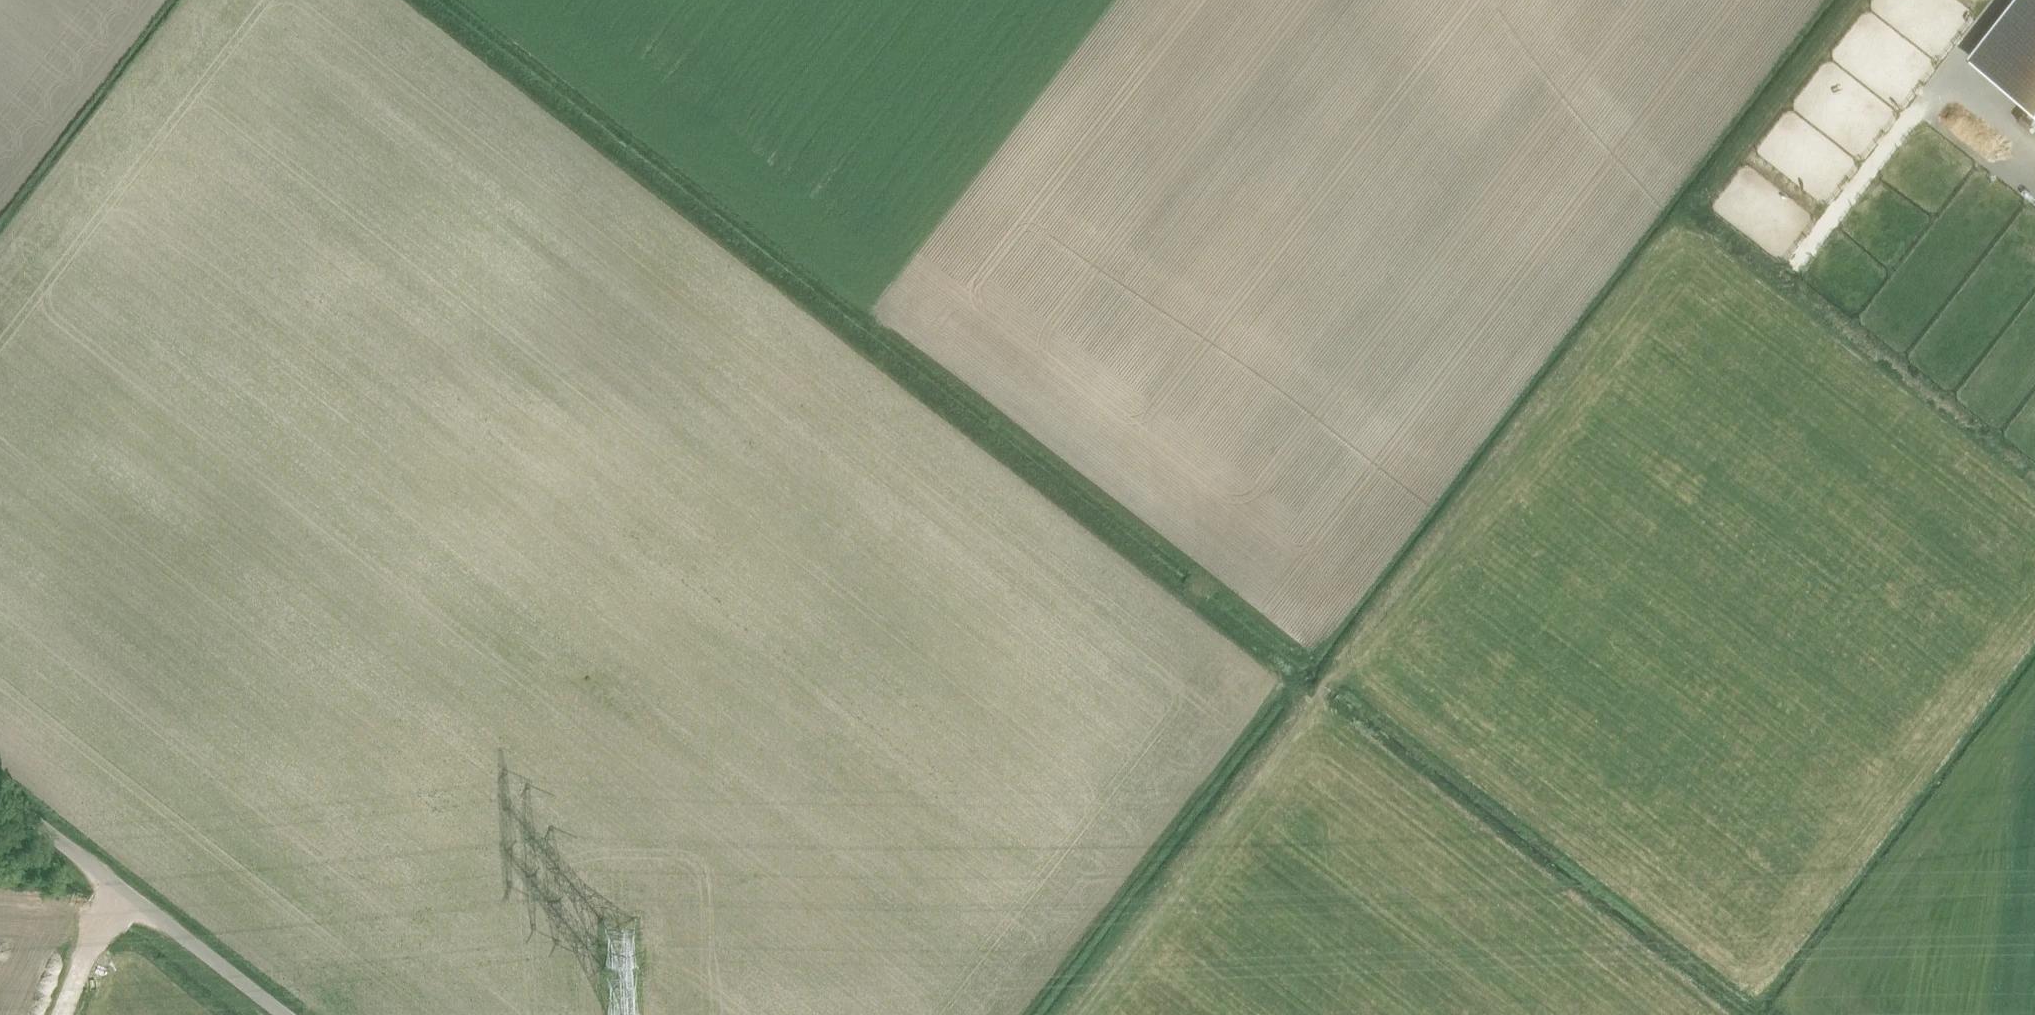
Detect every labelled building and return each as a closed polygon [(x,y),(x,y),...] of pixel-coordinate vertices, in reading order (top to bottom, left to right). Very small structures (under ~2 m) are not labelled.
[(1982,61),(2034,103),(2034,0),(2030,0),(1982,61)]
